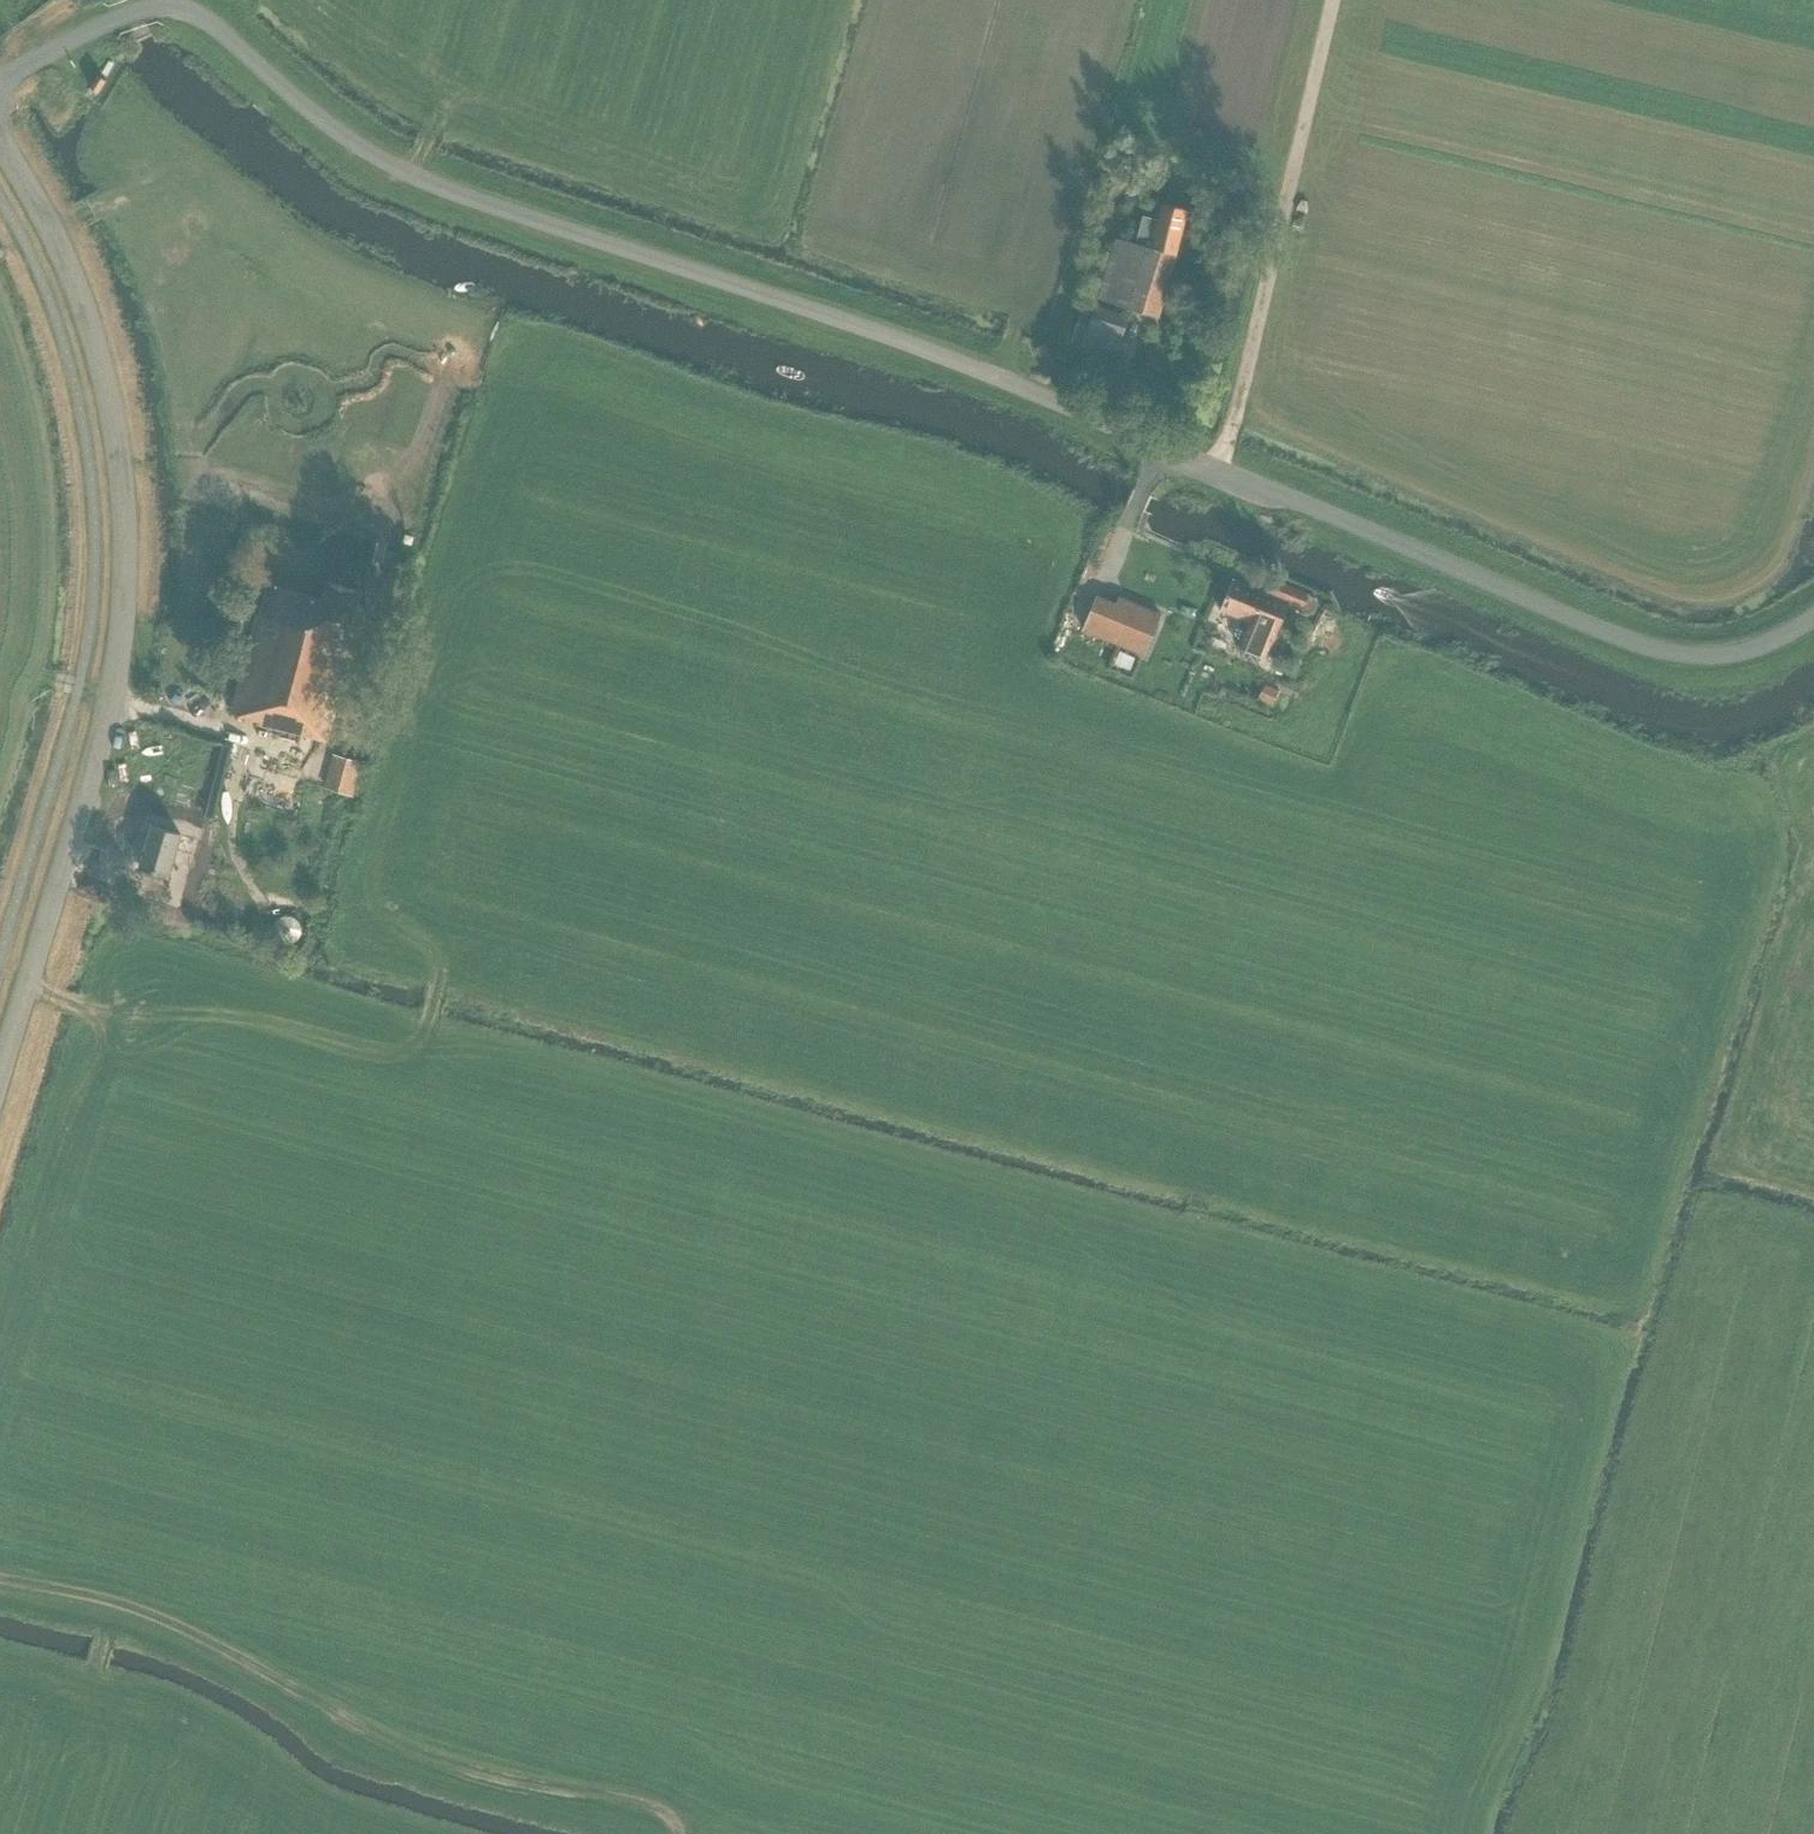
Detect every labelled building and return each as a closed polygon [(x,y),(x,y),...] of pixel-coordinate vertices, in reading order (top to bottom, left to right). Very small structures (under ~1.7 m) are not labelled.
[(90,86),(98,92),(106,80),(98,74),(90,86)] [(1177,253),(1176,253),(1188,210),(1165,203),(1160,220),(1145,216),(1142,226),(1138,224),(1136,231),(1140,232),(1136,244),(1117,238),(1099,298),(1158,316),(1177,253)] [(1069,350),(1115,364),(1129,315),(1084,302),(1069,350)] [(1309,594),(1270,579),(1265,593),(1232,580),(1220,610),(1249,621),(1240,645),(1268,656),(1287,606),(1302,612),(1309,594)] [(258,724),(327,743),(354,643),(349,642),(354,625),(346,623),(355,589),(328,582),(323,600),(270,585),(262,615),(258,614),(231,714),(258,722),(258,724)] [(1315,598),(1308,595),(1307,598),(1304,608),(1313,612),(1316,602),(1315,598)] [(1117,604),(1097,596),(1083,630),(1144,655),(1161,615),(1119,598),(1117,604)] [(1279,691),(1265,684),(1258,700),(1272,706),(1279,691)] [(325,788),(352,795),(361,761),(334,754),(325,788)] [(183,835),(151,826),(139,868),(170,878),(183,835)]
